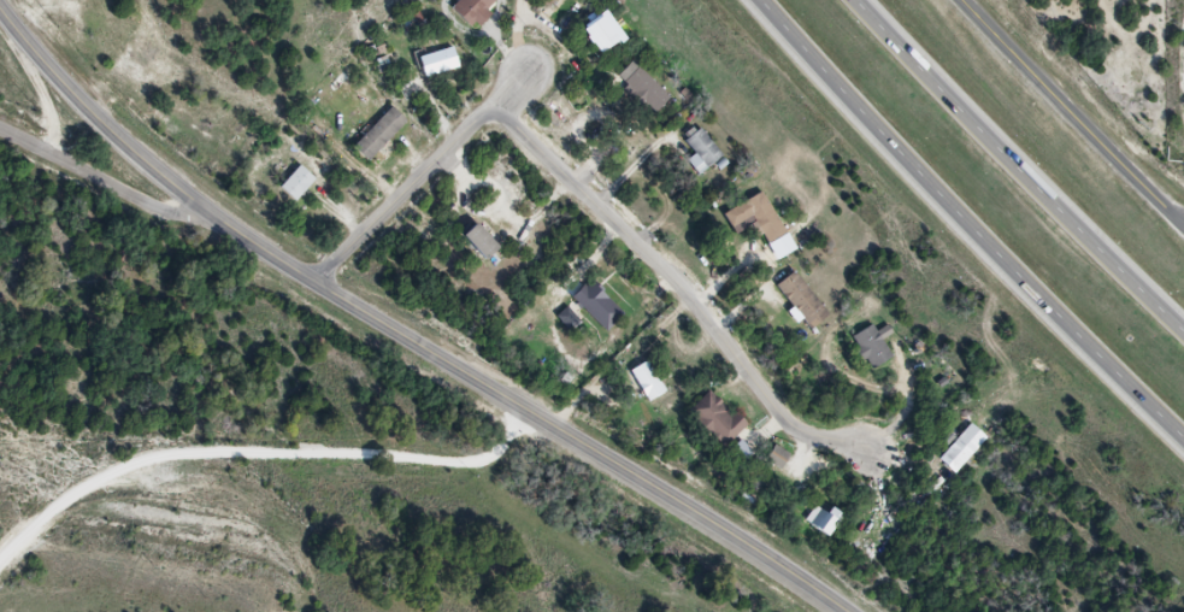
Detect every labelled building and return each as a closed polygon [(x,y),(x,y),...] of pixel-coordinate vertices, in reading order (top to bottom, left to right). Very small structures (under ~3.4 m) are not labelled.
[(498,0),(460,0),(452,8),(475,30),(501,4),(498,0)] [(619,41),(602,17),(586,28),(603,52),(619,41)] [(426,78),(459,68),(453,48),(420,58),(426,78)] [(671,99),(639,67),(625,82),(657,114),(671,99)] [(368,162),(407,123),(392,108),(353,147),(368,162)] [(695,156),(688,161),(697,175),(722,158),(702,128),(685,140),(695,156)] [(316,181),(301,167),(281,187),(295,202),(316,181)] [(764,193),(724,214),(732,228),(753,217),(768,245),(786,236),(764,193)] [(464,236),(487,261),(500,249),(477,224),(464,236)] [(830,316),(796,272),(777,286),(811,330),(830,316)] [(581,300),(604,327),(619,315),(597,287),(581,300)] [(869,370),(891,359),(875,326),(853,336),(869,370)] [(666,393),(649,362),(631,371),(648,402),(666,393)] [(689,413),(724,447),(746,425),(711,390),(689,413)] [(768,460),(782,469),(790,456),(776,447),(768,460)] [(840,521),(816,507),(807,523),(830,537),(840,521)]
